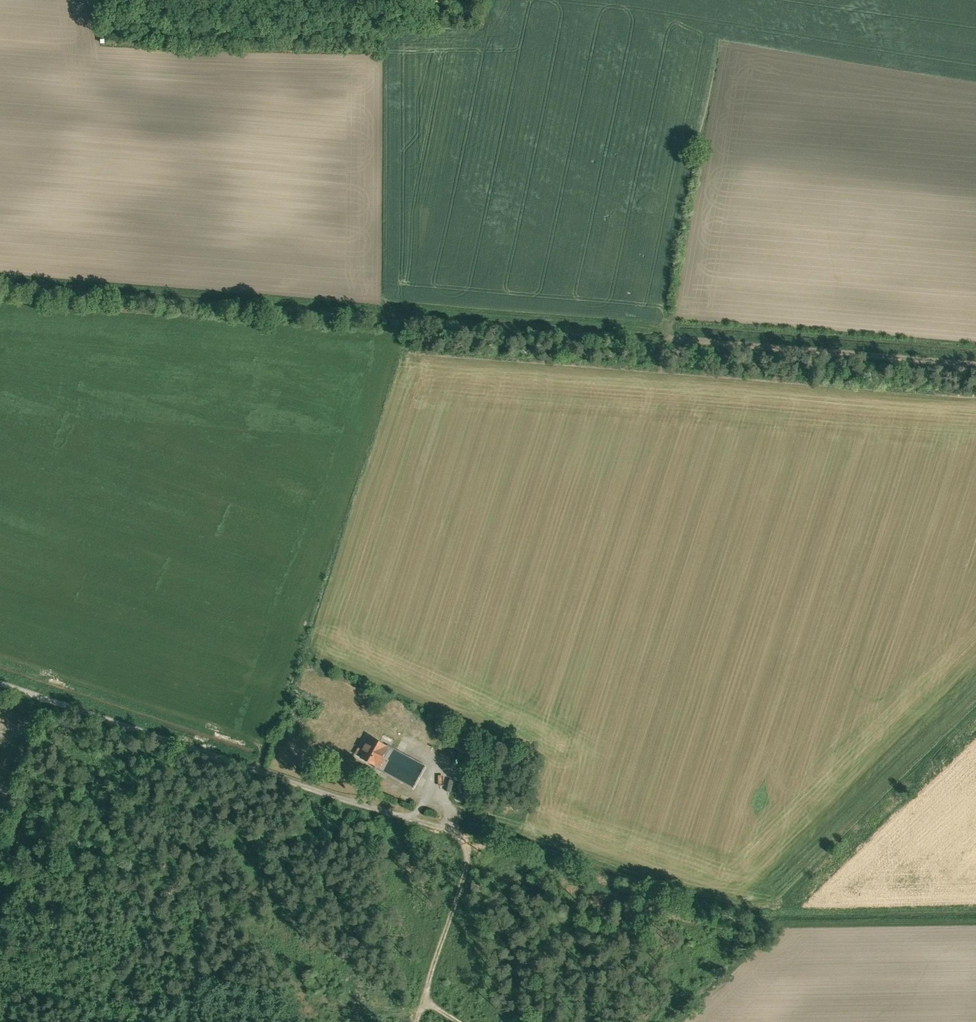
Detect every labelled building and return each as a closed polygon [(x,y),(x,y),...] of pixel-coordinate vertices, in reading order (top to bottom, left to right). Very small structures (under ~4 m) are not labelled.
[(380,742),(372,738),(360,758),(412,787),(424,767),(390,748),(380,742)]
